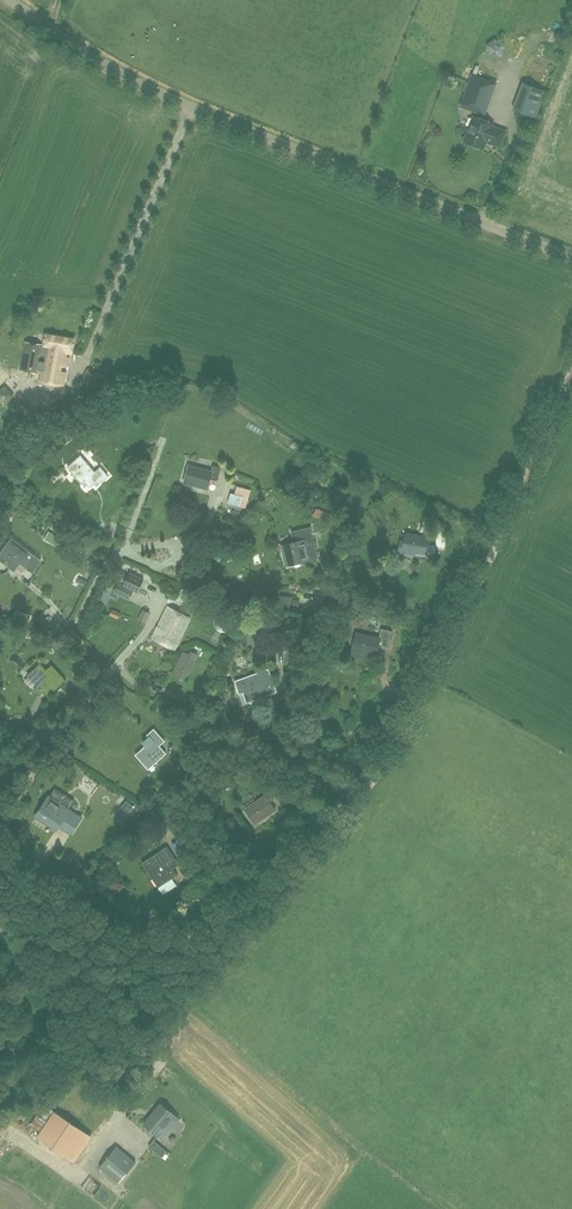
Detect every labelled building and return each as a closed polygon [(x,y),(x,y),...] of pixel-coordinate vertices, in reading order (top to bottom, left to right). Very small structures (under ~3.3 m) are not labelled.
[(513,110),(536,118),(546,91),(547,92),(555,71),(527,60),(520,79),(523,83),(513,110)] [(496,82),(473,74),(461,105),(484,114),(496,82)] [(493,123),(474,116),(465,141),(483,148),(486,140),(500,145),(506,130),(492,125),(493,123)] [(69,353),(71,354),(74,340),(46,334),(45,336),(43,336),(42,343),(44,343),(43,345),(41,344),(40,351),(44,352),(39,382),(62,386),(69,353)] [(35,373),(40,351),(41,344),(24,341),(19,369),(35,373)] [(87,368),(82,382),(93,386),(98,372),(87,368)] [(82,484),(85,481),(90,487),(94,484),(97,486),(108,476),(101,467),(95,472),(81,455),(75,460),(76,462),(69,468),(82,484)] [(212,472),(190,465),(185,481),(199,485),(199,487),(207,489),(210,479),(218,481),(221,468),(214,466),(212,472)] [(232,492),(227,491),(225,502),(244,505),(247,487),(233,485),(232,492)] [(316,510),(314,516),(325,520),(327,514),(316,510)] [(316,548),(315,544),(312,531),(304,533),(293,536),(294,543),(283,545),(287,561),(310,556),(308,550),(316,548)] [(429,538),(406,534),(404,542),(401,542),(399,553),(414,555),(415,552),(418,552),(417,554),(426,555),(428,545),(436,546),(438,533),(430,532),(429,538)] [(15,571),(20,563),(26,568),(36,556),(12,538),(3,550),(4,551),(0,556),(0,558),(9,566),(8,567),(15,571)] [(130,572),(123,586),(118,583),(114,592),(129,600),(134,591),(137,593),(144,579),(130,572)] [(191,617),(168,606),(153,639),(175,650),(191,617)] [(144,610),(138,620),(145,624),(150,613),(144,610)] [(356,634),(353,649),(367,652),(367,654),(375,656),(378,646),(388,648),(391,631),(381,629),(379,638),(356,634)] [(305,634),(296,631),(292,648),(300,650),(305,634)] [(183,652),(172,673),(185,680),(198,655),(191,651),(189,655),(183,652)] [(79,668),(85,663),(78,654),(71,659),(79,668)] [(55,690),(66,680),(52,664),(46,669),(41,663),(35,668),(36,670),(30,675),(38,685),(37,686),(42,692),(50,685),(55,690)] [(273,682),(269,669),(235,681),(235,682),(229,684),(234,696),(240,694),(243,704),(269,694),(266,685),(273,682)] [(201,705),(192,702),(189,711),(197,715),(201,705)] [(154,730),(148,736),(150,737),(144,743),(147,747),(137,755),(142,761),(143,760),(149,767),(158,758),(159,759),(165,754),(159,747),(164,742),(154,730)] [(71,781),(65,790),(81,801),(87,792),(71,781)] [(266,796),(246,809),(255,823),(267,815),(268,816),(276,811),(270,803),(276,798),(269,787),(262,791),(266,796)] [(70,809),(50,796),(38,816),(50,824),(49,825),(57,830),(62,822),(69,826),(76,814),(70,810),(70,809)] [(167,847),(161,851),(142,863),(158,888),(177,875),(170,863),(176,859),(167,847)] [(52,868),(62,878),(69,870),(60,861),(52,868)] [(124,887),(115,879),(110,886),(119,893),(124,887)] [(174,1114),(161,1103),(144,1124),(162,1139),(169,1130),(164,1126),(174,1114)] [(89,1104),(82,1114),(90,1119),(97,1110),(89,1104)] [(75,1163),(92,1137),(54,1111),(37,1137),(75,1163)] [(180,1152),(184,1156),(191,1150),(187,1145),(180,1152)] [(106,1172),(119,1183),(136,1162),(117,1146),(100,1167),(106,1172)]
